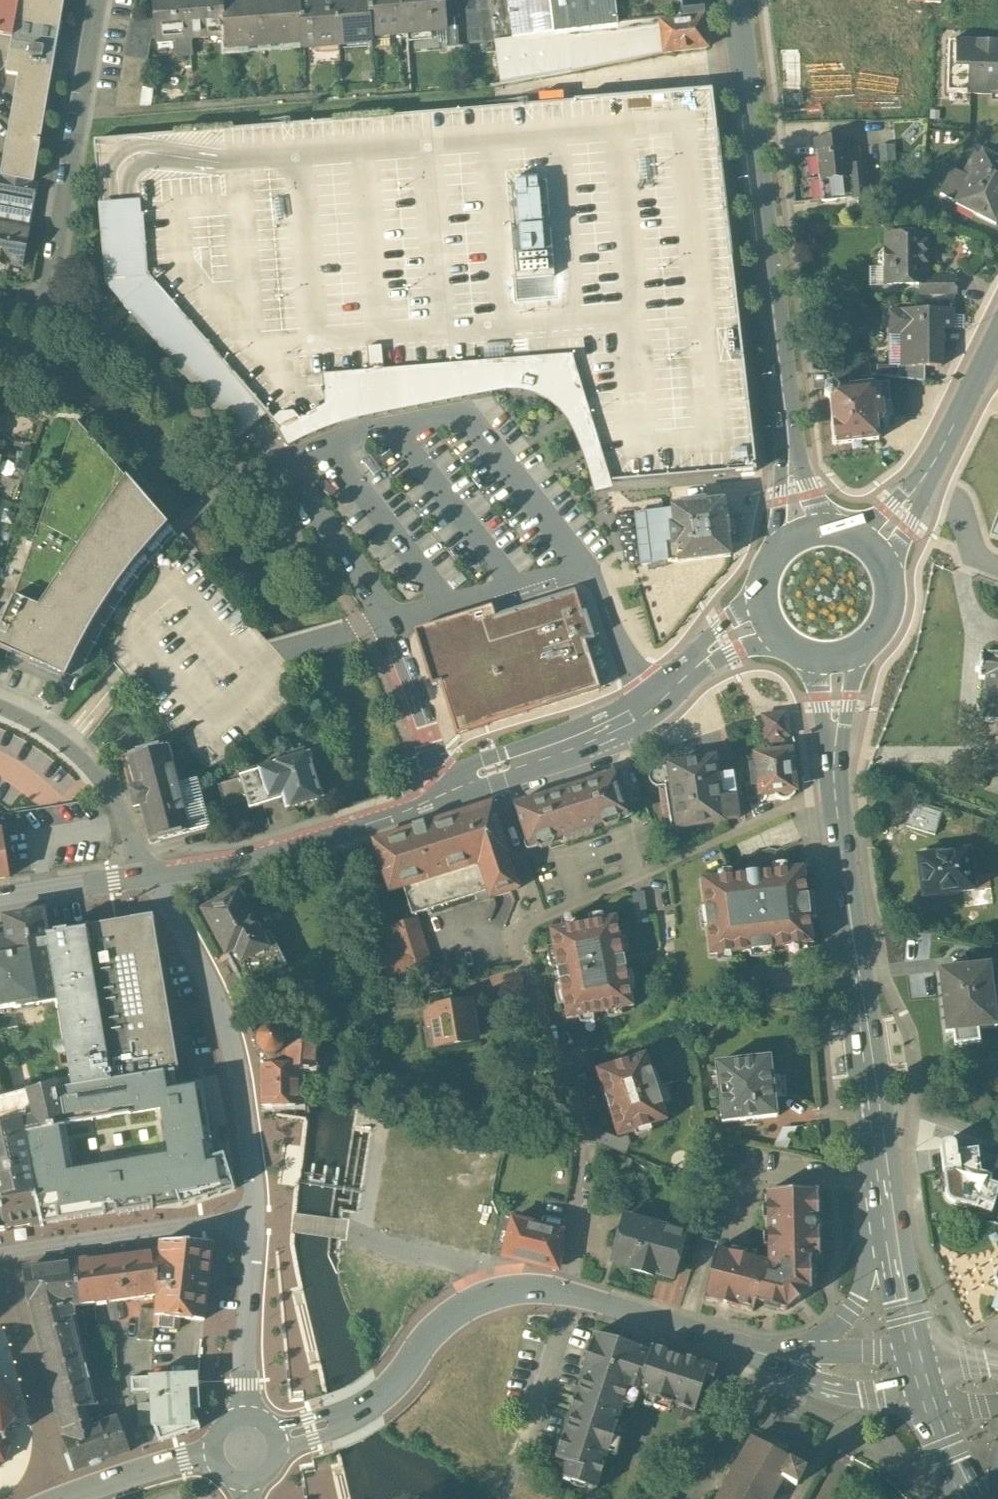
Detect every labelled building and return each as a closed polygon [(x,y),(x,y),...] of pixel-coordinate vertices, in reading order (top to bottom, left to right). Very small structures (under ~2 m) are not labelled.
[(11,36),(5,72),(26,75),(15,137),(6,136),(0,172),(0,173),(33,179),(62,0),(0,0),(0,34),(11,36)] [(153,16),(154,37),(154,40),(188,38),(186,0),(152,0),(153,16)] [(188,38),(222,36),(220,0),(186,0),(188,38)] [(222,36),(223,47),(300,42),(298,0),(220,0),(222,36)] [(300,42),(301,47),(336,45),(334,0),(298,0),(300,42)] [(336,45),(371,43),(370,33),(368,0),(334,0),(336,45)] [(370,33),(404,31),(402,0),(368,0),(370,33)] [(404,31),(444,29),(443,13),(443,0),(402,0),(404,31)] [(499,83),(664,52),(706,48),(703,7),(682,8),(681,0),(463,0),(466,37),(480,36),(480,42),(495,41),(499,83)] [(457,12),(443,13),(444,29),(445,45),(458,45),(457,12)] [(154,37),(153,16),(129,17),(124,42),(147,46),(148,37),(154,37)] [(947,39),(947,92),(997,93),(997,40),(947,39)] [(147,46),(124,42),(122,54),(146,58),(147,46)] [(916,43),(799,46),(801,106),(918,103),(916,43)] [(146,58),(122,54),(121,66),(145,69),(146,58)] [(145,69),(121,66),(119,78),(143,81),(145,69)] [(143,81),(119,78),(117,90),(140,93),(143,81)] [(94,139),(106,286),(186,375),(213,353),(284,435),(328,410),(326,379),(370,374),(567,359),(605,483),(610,482),(754,470),(710,89),(94,139)] [(140,93),(117,90),(114,106),(138,106),(140,93)] [(847,135),(815,137),(820,200),(867,197),(865,163),(849,164),(847,135)] [(939,194),(995,222),(997,215),(997,160),(975,149),(963,173),(952,168),(939,194)] [(0,173),(0,194),(35,200),(39,181),(33,179),(0,173)] [(0,194),(0,223),(28,229),(35,200),(0,194)] [(0,223),(0,262),(21,266),(28,229),(0,223)] [(926,233),(886,234),(886,248),(879,251),(876,257),(878,263),(885,266),(891,265),(891,283),(920,283),(928,283),(927,275),(926,233)] [(928,283),(920,283),(920,293),(956,292),(956,275),(927,275),(928,283)] [(952,309),(890,309),(890,332),(903,332),(903,365),(903,366),(924,366),(941,366),(941,365),(940,365),(940,329),(952,329),(952,328),(951,328),(951,310),(952,310),(952,309)] [(610,482),(605,483),(567,359),(370,374),(326,379),(328,410),(284,435),(292,448),(336,428),(374,419),(445,404),(501,393),(520,392),(543,401),(565,420),(581,456),(591,486),(594,496),(612,491),(610,482)] [(924,366),(903,366),(903,365),(897,365),(897,378),(924,381),(924,366)] [(860,374),(833,372),(832,385),(837,389),(859,386),(860,374)] [(900,382),(887,383),(889,402),(882,403),(883,417),(903,414),(900,382)] [(859,386),(837,389),(832,385),(825,387),(824,394),(829,398),(832,422),(834,444),(878,439),(876,419),(883,418),(883,417),(882,403),(889,402),(887,383),(859,386)] [(74,423),(33,539),(16,534),(5,565),(23,570),(0,624),(0,648),(62,677),(74,652),(91,623),(110,591),(137,554),(165,522),(74,423)] [(704,500),(682,503),(682,506),(671,507),(672,509),(673,525),(670,525),(672,544),(666,544),(667,560),(668,562),(678,561),(678,562),(683,562),(683,561),(725,556),(725,557),(730,556),(729,551),(727,537),(728,537),(725,520),(723,506),(724,506),(723,500),(704,503),(704,500)] [(662,506),(653,507),(654,511),(635,513),(641,564),(667,560),(666,544),(672,544),(670,525),(673,525),(672,509),(662,510),(662,506)] [(569,602),(423,651),(452,737),(598,687),(569,602)] [(980,654),(978,679),(984,680),(980,722),(997,724),(997,656),(980,654)] [(786,711),(761,713),(763,739),(770,738),(771,744),(782,743),(782,737),(788,736),(786,711)] [(22,759),(32,727),(0,717),(0,753),(22,759)] [(165,744),(119,756),(131,805),(141,804),(148,841),(187,830),(185,813),(201,809),(194,780),(175,785),(165,744)] [(288,760),(238,773),(247,807),(282,798),(285,807),(320,797),(307,747),(286,752),(288,760)] [(790,751),(754,754),(755,767),(749,767),(751,785),(759,784),(760,796),(776,794),(779,799),(784,799),(789,798),(792,794),(792,790),(790,751)] [(714,774),(712,759),(651,766),(645,771),(644,777),(646,783),(650,787),(658,787),(659,808),(667,808),(669,826),(719,822),(714,774)] [(530,795),(512,802),(528,848),(561,837),(563,843),(595,832),(593,826),(628,814),(613,769),(594,776),(597,784),(571,793),(570,787),(556,792),(558,797),(533,806),(530,795)] [(728,773),(714,774),(719,822),(737,820),(735,782),(728,783),(728,773)] [(391,834),(370,840),(371,843),(388,895),(404,890),(511,856),(493,801),(426,823),(424,817),(408,823),(409,828),(391,834)] [(942,810),(913,801),(906,826),(935,835),(942,810)] [(204,826),(201,809),(185,813),(187,830),(204,826)] [(9,877),(1,832),(0,832),(0,878),(9,877)] [(927,855),(917,857),(922,896),(939,894),(939,896),(957,893),(957,892),(974,890),(974,886),(975,882),(974,875),(972,872),(969,850),(968,850),(967,843),(926,848),(927,855)] [(511,856),(404,890),(412,913),(485,888),(489,899),(519,888),(511,856)] [(728,876),(699,879),(709,955),(812,947),(803,868),(728,876)] [(220,899),(201,910),(225,952),(234,947),(242,960),(248,962),(261,957),(267,947),(259,933),(236,891),(231,888),(218,894),(220,899)] [(638,920),(649,920),(647,890),(637,891),(638,920)] [(0,939),(0,1008),(58,999),(43,911),(4,918),(7,938),(0,939)] [(153,916),(84,927),(85,930),(48,937),(58,999),(72,1088),(174,1072),(179,1071),(153,916)] [(617,916),(549,928),(565,1019),(632,1009),(617,916)] [(433,971),(414,917),(390,925),(398,952),(378,958),(384,976),(433,971)] [(234,947),(225,952),(242,982),(286,963),(269,929),(259,933),(267,947),(261,957),(248,962),(242,960),(234,947)] [(939,969),(944,1031),(953,1030),(954,1044),(977,1042),(976,1028),(995,1027),(994,1014),(997,1014),(997,986),(990,987),(988,965),(939,969)] [(431,991),(433,1007),(456,1004),(454,988),(431,991)] [(456,1004),(433,1007),(434,1011),(435,1025),(437,1040),(474,1036),(471,1002),(456,1004)] [(425,1027),(435,1025),(434,1011),(424,1012),(425,1027)] [(259,1031),(255,1035),(253,1043),(255,1050),(259,1055),(268,1057),(276,1054),(281,1048),(281,1040),(278,1034),(272,1029),(265,1029),(259,1031)] [(285,1063),(299,1062),(312,1063),(311,1047),(314,1047),(315,1034),(286,1037),(285,1063)] [(646,1053),(596,1072),(617,1137),(630,1132),(634,1144),(656,1137),(653,1125),(667,1120),(656,1087),(646,1053)] [(773,1056),(716,1061),(720,1110),(713,1111),(714,1125),(738,1123),(738,1129),(761,1127),(760,1119),(778,1118),(777,1097),(775,1074),(773,1056)] [(285,1063),(259,1063),(260,1103),(300,1102),(299,1062),(285,1063)] [(72,1088),(58,1091),(66,1128),(26,1137),(42,1224),(106,1213),(105,1210),(115,1208),(116,1215),(179,1203),(180,1207),(235,1189),(224,1155),(214,1158),(202,1084),(177,1088),(174,1072),(72,1088)] [(785,1074),(775,1074),(777,1097),(786,1096),(785,1074)] [(2,1097),(0,1098),(0,1175),(31,1168),(24,1135),(64,1127),(55,1083),(2,1097)] [(278,1110),(277,1146),(309,1147),(310,1111),(278,1110)] [(316,1188),(321,1147),(307,1146),(306,1155),(295,1154),(293,1167),(295,1167),(293,1188),(318,1191),(317,1205),(342,1208),(343,1191),(316,1188)] [(941,1151),(943,1203),(981,1202),(981,1173),(997,1179),(997,1156),(977,1149),(941,1151)] [(0,1175),(0,1212),(4,1228),(29,1224),(30,1226),(41,1225),(31,1168),(0,1175)] [(767,1261),(765,1190),(764,1169),(732,1171),(732,1192),(709,1193),(700,1233),(718,1238),(715,1247),(767,1261)] [(817,1189),(765,1190),(767,1261),(715,1247),(702,1299),(753,1311),(755,1301),(785,1309),(809,1290),(809,1257),(818,1257),(817,1189)] [(649,1222),(626,1216),(621,1235),(614,1233),(610,1249),(615,1250),(613,1261),(632,1266),(630,1270),(651,1276),(652,1271),(671,1276),(683,1232),(663,1226),(664,1221),(650,1217),(649,1222)] [(521,1221),(506,1218),(502,1233),(508,1236),(503,1258),(557,1272),(562,1233),(539,1226),(539,1225),(521,1220),(521,1221)] [(156,1252),(128,1254),(130,1297),(156,1293),(156,1252)] [(209,1252),(156,1252),(156,1293),(157,1315),(177,1316),(204,1317),(209,1252)] [(128,1254),(75,1259),(80,1304),(130,1297),(128,1254)] [(75,1259),(22,1266),(29,1315),(57,1414),(83,1407),(93,1405),(69,1319),(75,1318),(71,1305),(80,1304),(75,1259)] [(151,1329),(151,1314),(151,1303),(138,1303),(139,1337),(151,1337),(151,1329)] [(177,1316),(157,1315),(151,1314),(151,1329),(177,1329),(177,1316)] [(648,1350),(593,1332),(552,1457),(564,1461),(561,1470),(572,1473),(570,1481),(595,1489),(627,1388),(693,1410),(701,1385),(709,1388),(717,1364),(651,1343),(648,1350)] [(198,1374),(130,1378),(132,1392),(150,1391),(152,1427),(154,1427),(160,1443),(189,1433),(187,1410),(200,1409),(198,1374)] [(4,1462),(10,1447),(4,1434),(14,1423),(21,1425),(22,1421),(16,1419),(15,1403),(21,1401),(20,1397),(13,1400),(2,1389),(4,1383),(1,1381),(0,1383),(0,1462),(4,1462)] [(743,1390),(737,1384),(727,1392),(733,1400),(743,1390)] [(83,1407),(57,1414),(66,1451),(62,1453),(71,1472),(129,1451),(115,1414),(86,1424),(83,1407)] [(749,1436),(715,1498),(769,1498),(781,1477),(794,1484),(802,1469),(790,1462),(791,1458),(749,1436)]
